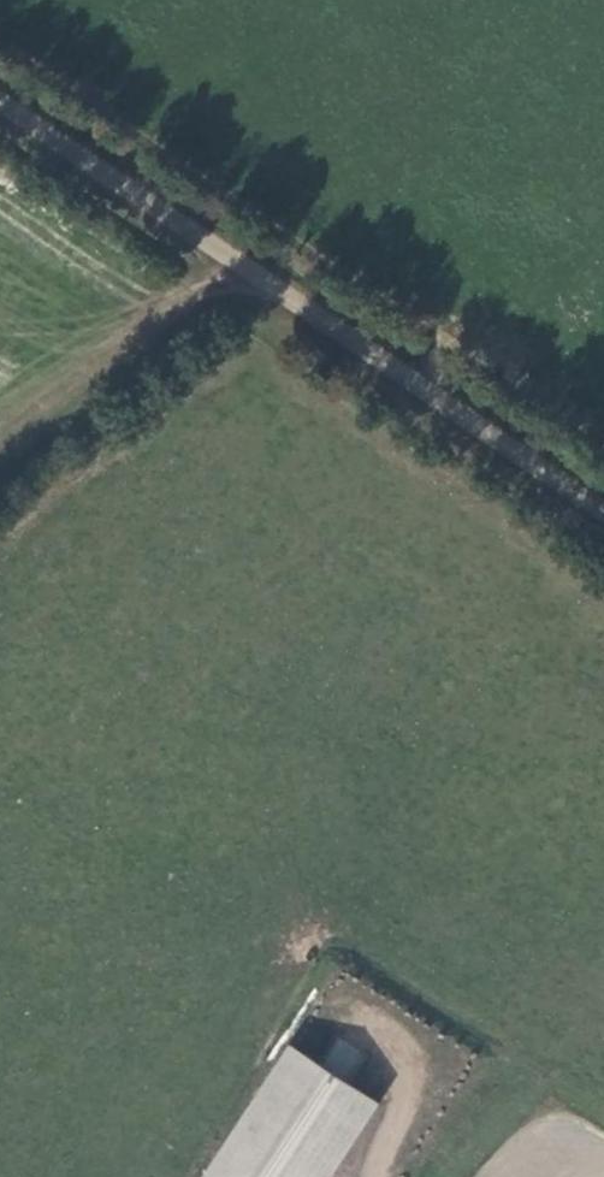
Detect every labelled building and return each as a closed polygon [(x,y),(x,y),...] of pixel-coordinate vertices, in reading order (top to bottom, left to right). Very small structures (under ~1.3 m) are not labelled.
[(288,1047),(202,1176),(336,1176),(381,1108),(288,1047)]
